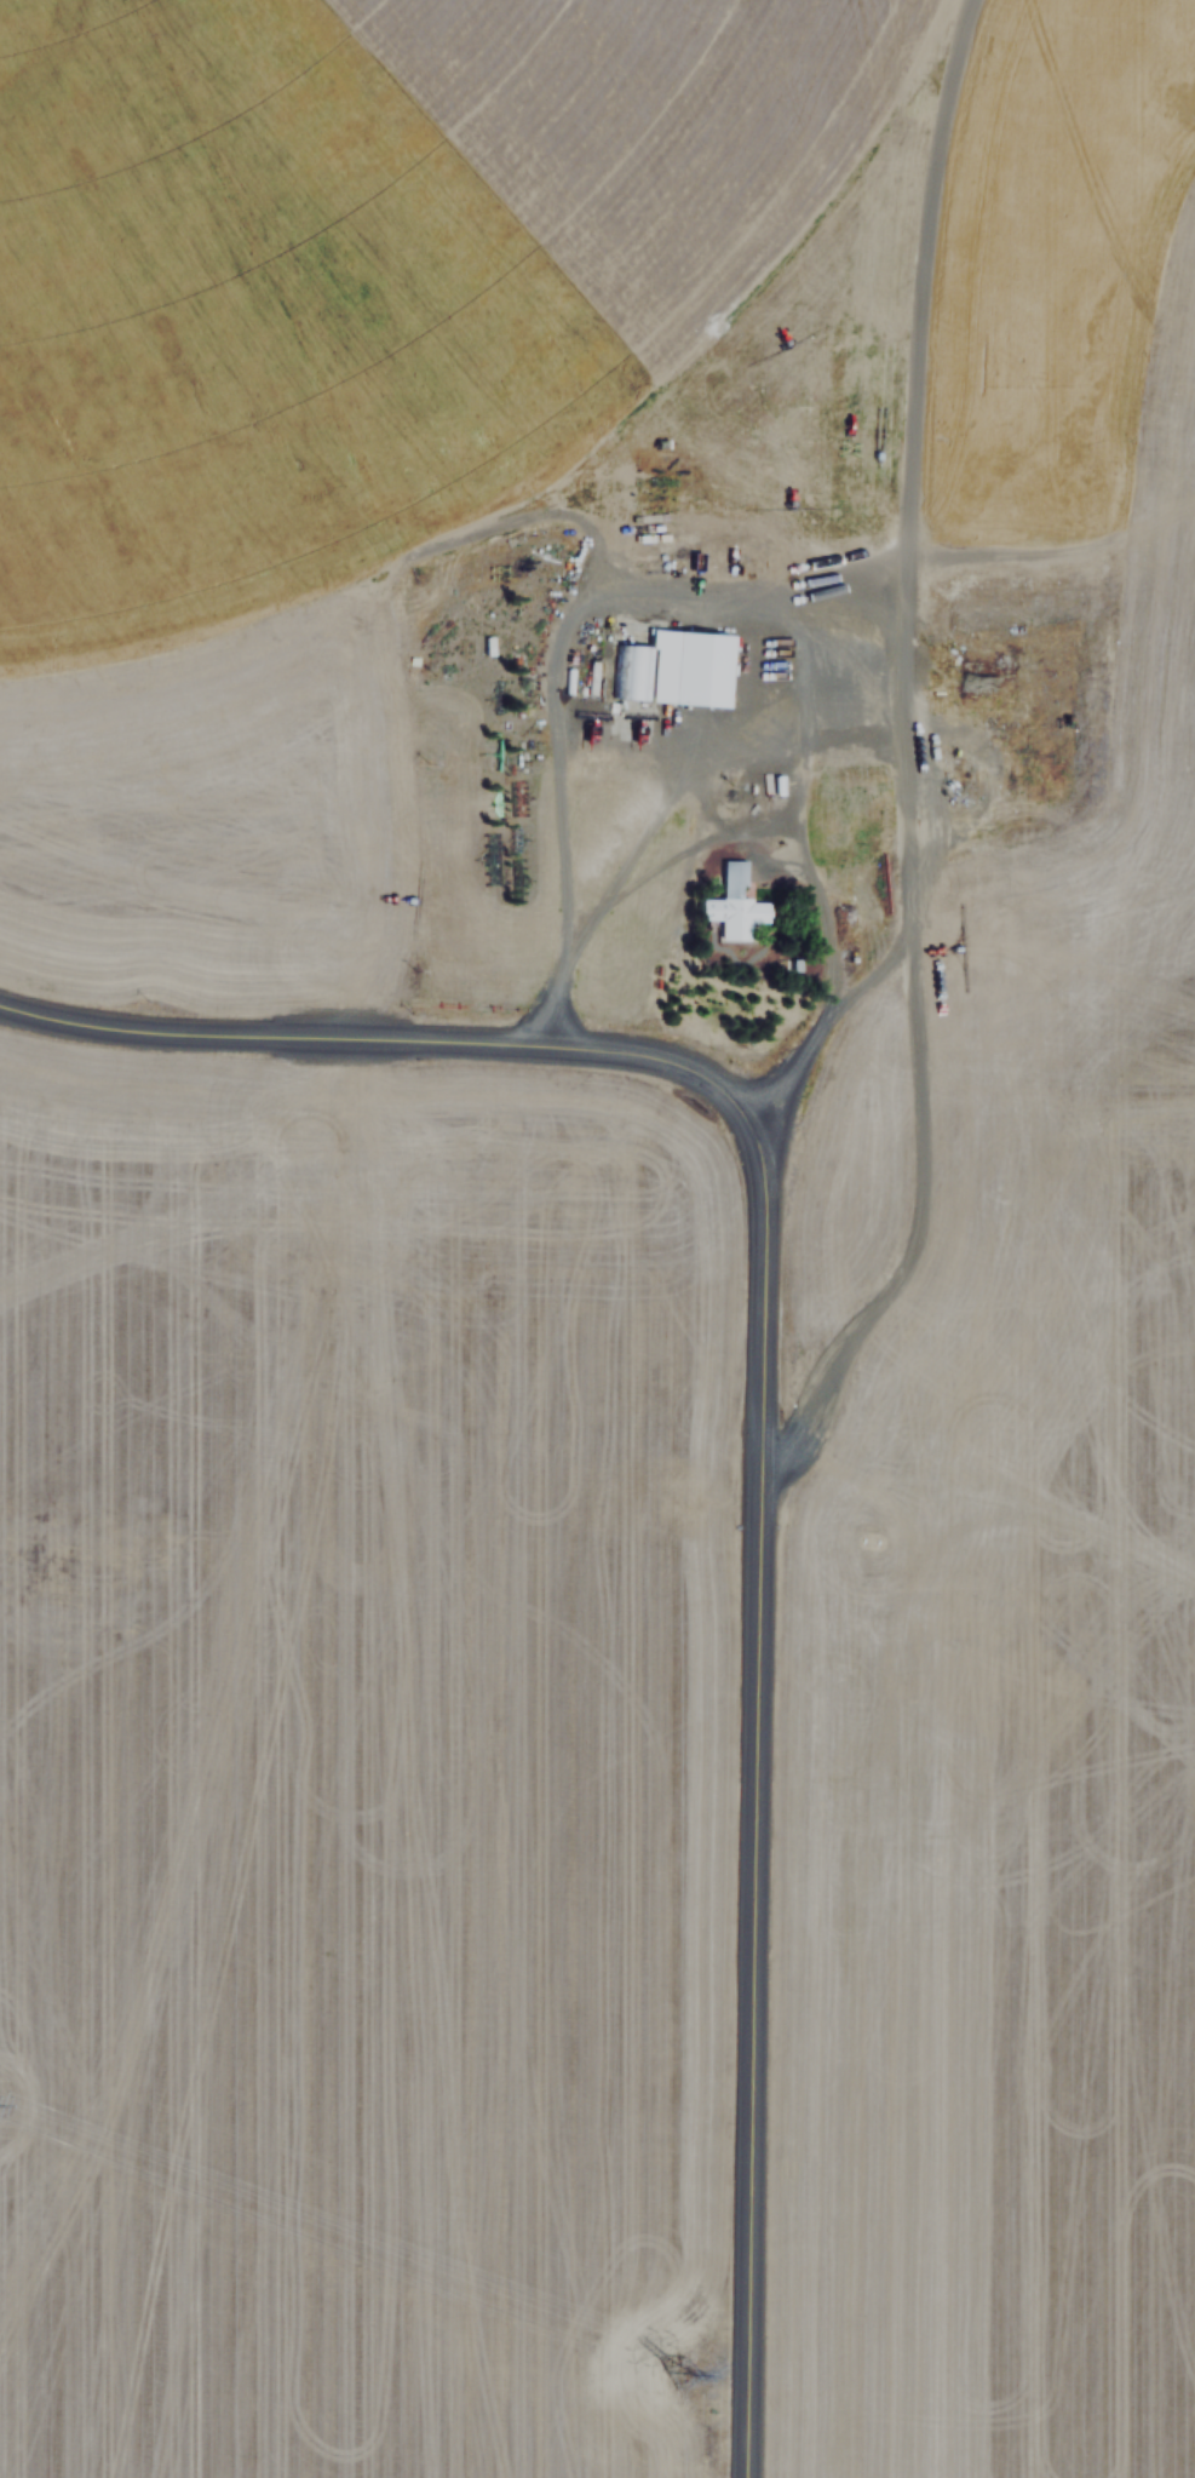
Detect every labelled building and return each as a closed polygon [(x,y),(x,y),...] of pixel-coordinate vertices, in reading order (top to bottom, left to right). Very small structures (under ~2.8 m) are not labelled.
[(735,634),(654,629),(653,646),(616,644),(612,697),(651,699),(651,701),(730,706),(735,634)] [(724,899),(703,899),(703,920),(722,920),(722,940),(750,940),(750,922),(770,922),(770,901),(742,901),(742,886),(747,886),(747,860),(724,860),(724,899)]
